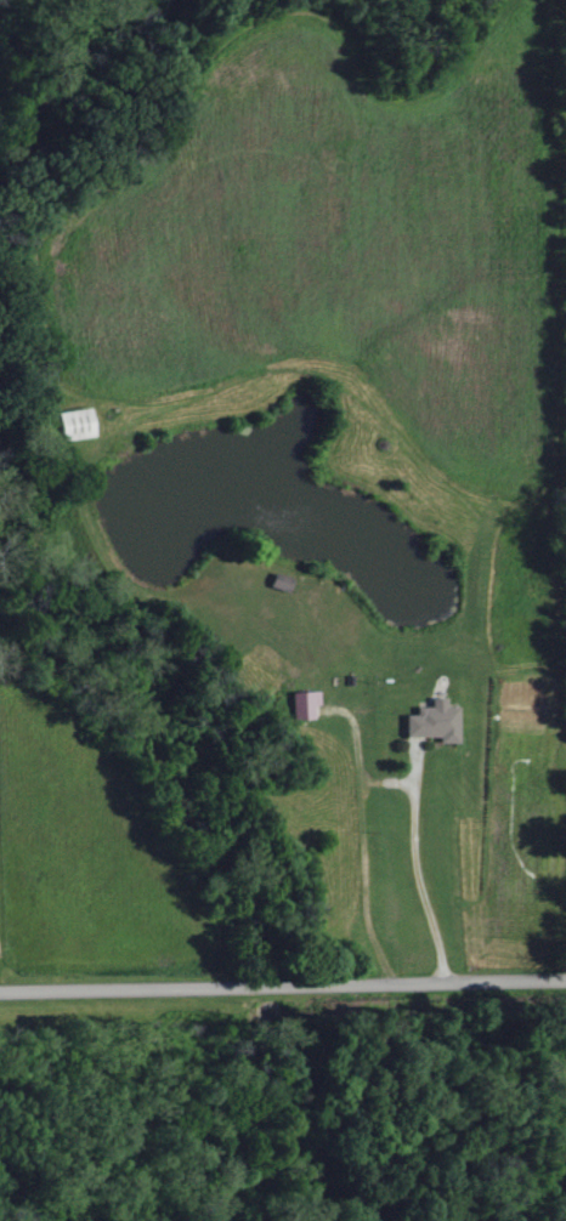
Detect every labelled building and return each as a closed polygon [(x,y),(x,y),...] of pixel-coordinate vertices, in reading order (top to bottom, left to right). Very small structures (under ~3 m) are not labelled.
[(88,435),(84,407),(50,412),(54,440),(88,435)] [(265,586),(283,592),(287,578),(269,572),(265,586)] [(288,692),(289,720),(309,719),(309,705),(316,704),(315,691),(288,692)] [(401,736),(435,736),(435,743),(455,742),(455,706),(443,707),(443,698),(428,698),(428,707),(412,707),(412,715),(401,715),(401,736)]
